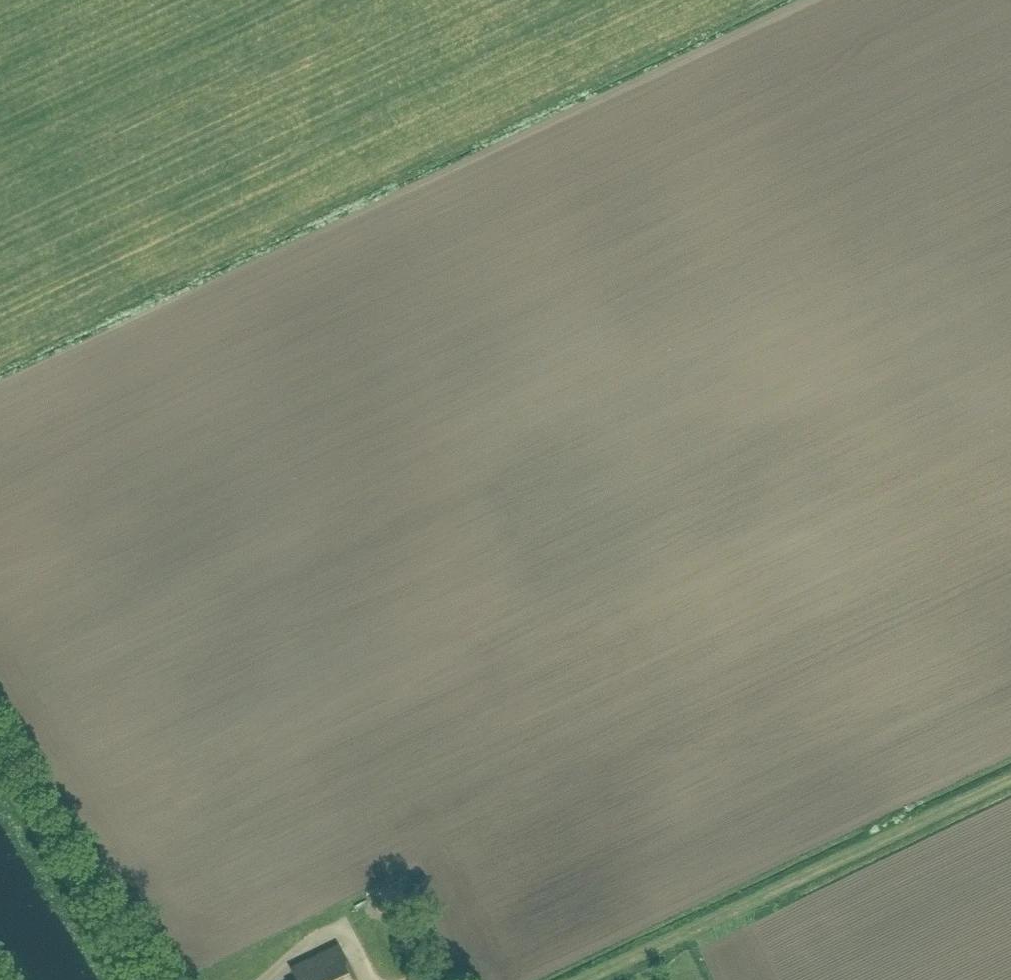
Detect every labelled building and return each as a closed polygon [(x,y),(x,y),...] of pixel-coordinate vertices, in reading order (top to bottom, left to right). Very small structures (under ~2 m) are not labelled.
[(337,947),(290,970),(295,979),(353,979),(337,947)]
